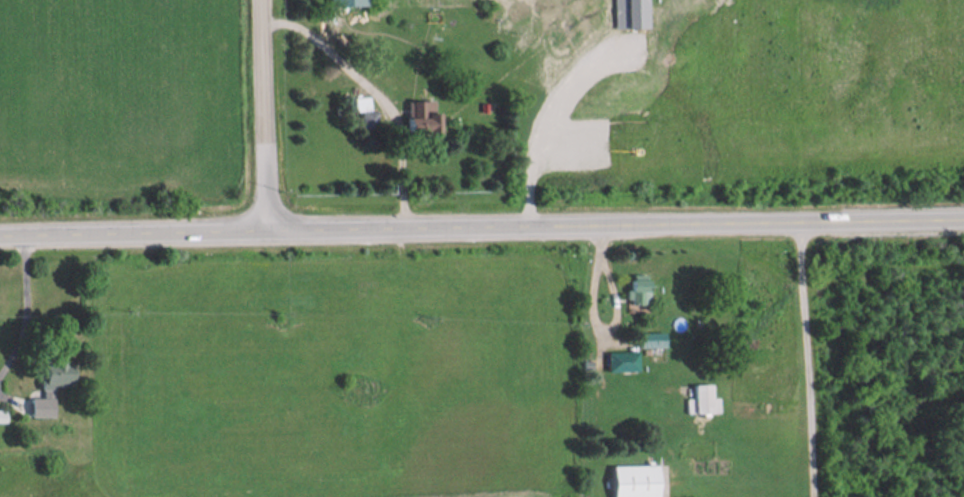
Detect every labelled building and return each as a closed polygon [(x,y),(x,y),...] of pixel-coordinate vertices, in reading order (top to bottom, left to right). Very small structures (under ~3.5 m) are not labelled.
[(403,135),(435,135),(434,100),(403,100),(403,135)] [(648,275),(627,275),(627,305),(648,305),(648,275)] [(665,332),(638,332),(638,348),(665,348),(665,332)] [(636,371),(636,351),(606,351),(606,372),(636,371)] [(75,361),(45,361),(45,388),(75,388),(75,361)] [(710,412),(710,385),(693,385),(693,412),(710,412)] [(57,412),(57,401),(34,401),(34,412),(57,412)] [(9,423),(9,409),(0,409),(0,423),(9,423)] [(609,496),(657,496),(657,465),(609,465),(609,496)]
